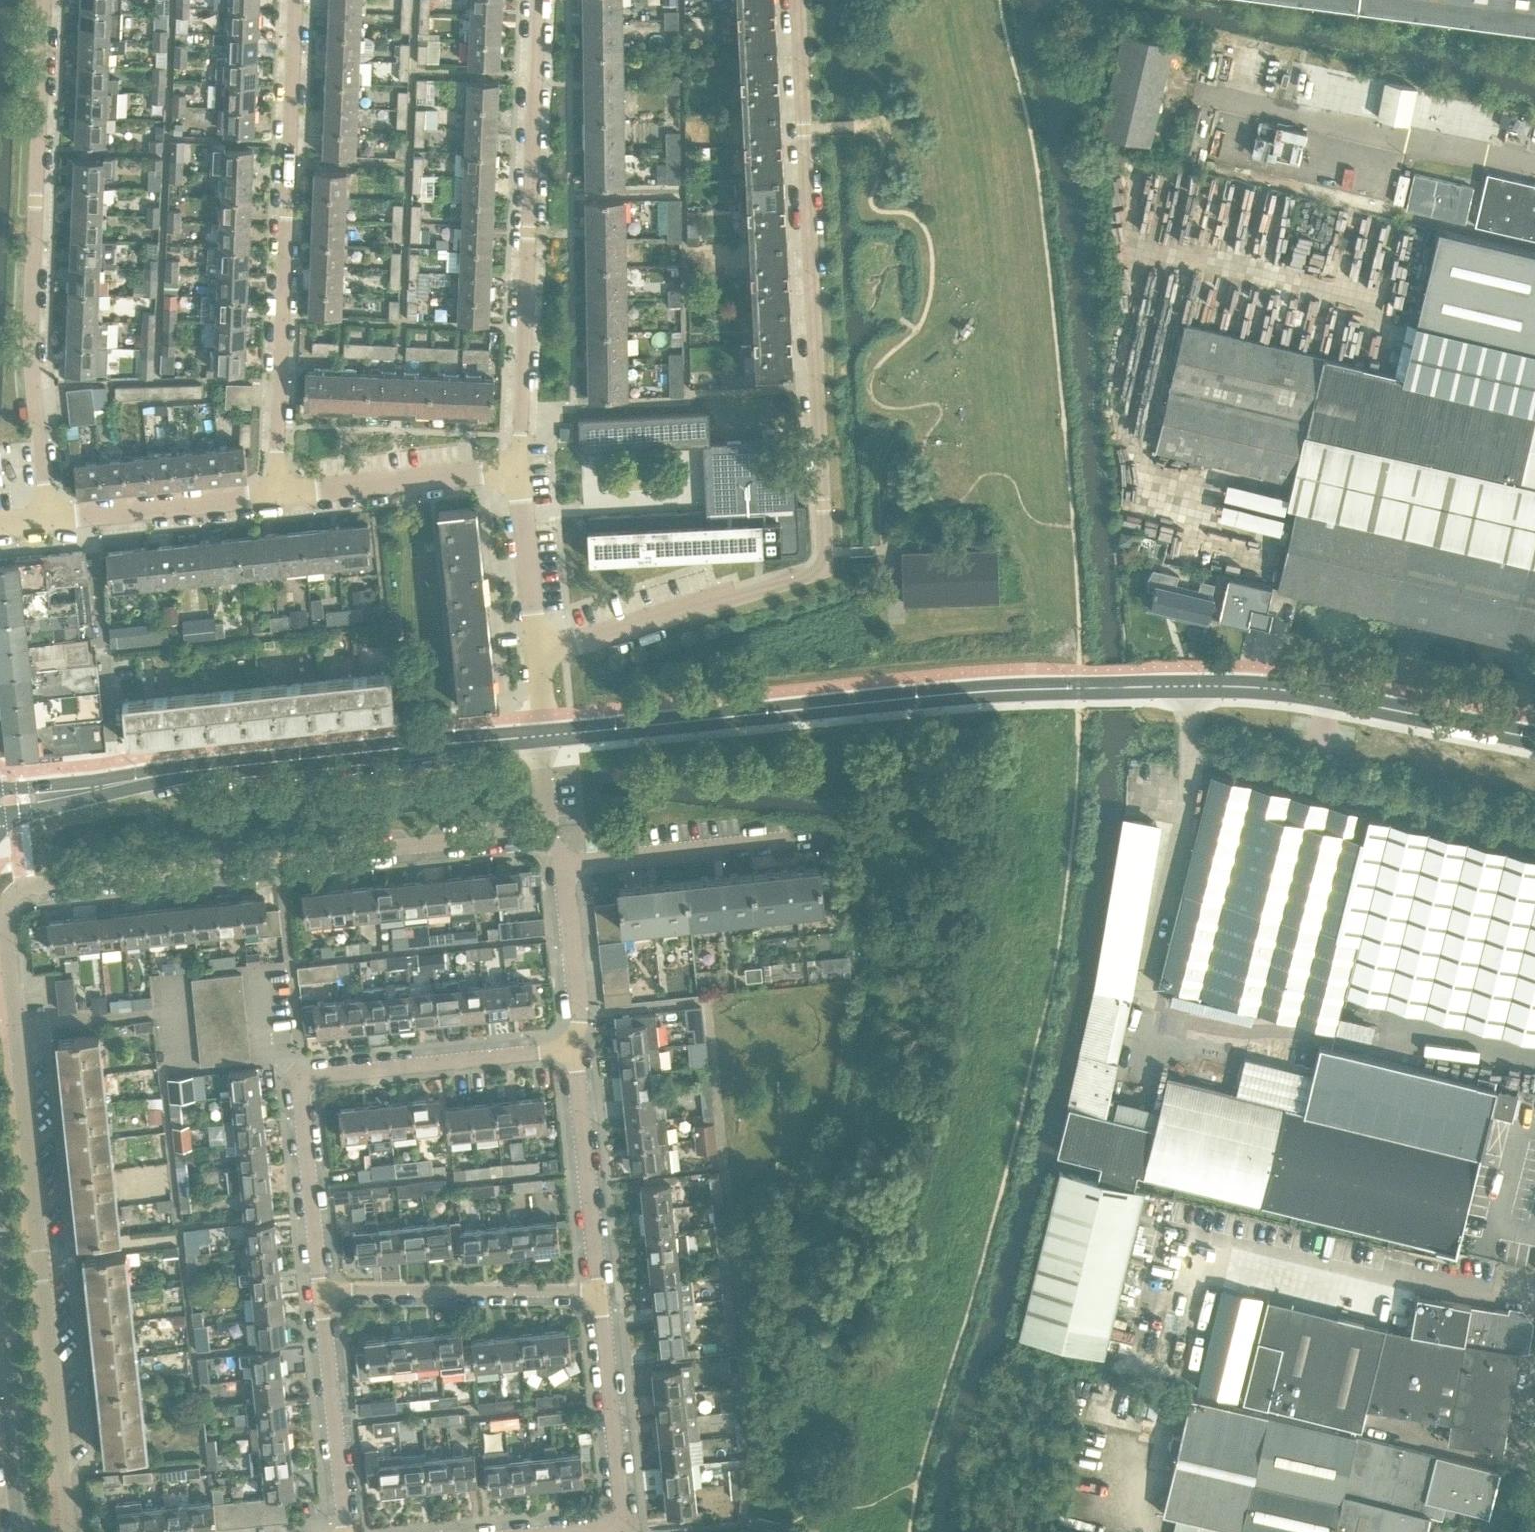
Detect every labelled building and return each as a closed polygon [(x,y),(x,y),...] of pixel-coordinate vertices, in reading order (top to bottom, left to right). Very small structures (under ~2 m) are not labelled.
[(81,8),(122,10),(122,0),(81,0),(81,8)] [(259,0),(230,0),(230,8),(259,9),(259,0)] [(329,9),(362,11),(363,0),(330,0),(329,9)] [(411,13),(412,0),(402,0),(402,13),(411,13)] [(430,14),(430,0),(420,0),(420,13),(430,14)] [(503,0),(472,0),(471,15),(502,17),(503,0)] [(623,52),(622,0),(584,0),(585,53),(623,52)] [(777,44),(775,0),(737,0),(739,45),(777,44)] [(1534,26),(1534,0),(1329,0),(1534,26)] [(177,4),(176,16),(190,17),(190,5),(177,4)] [(121,37),(122,10),(81,8),(79,35),(109,37),(121,37)] [(223,23),(226,23),(229,24),(229,32),(258,34),(258,24),(261,24),(263,21),(264,13),(261,10),(259,10),(259,9),(230,8),(219,8),(219,17),(220,19),(221,22),(223,23)] [(329,9),(328,33),(361,35),(362,11),(329,9)] [(679,27),(678,10),(664,10),(665,28),(679,27)] [(154,13),(154,39),(168,39),(168,13),(154,13)] [(411,31),(411,13),(402,13),(401,31),(411,31)] [(429,32),(430,14),(420,13),(419,31),(429,32)] [(501,41),(502,17),(471,15),(470,39),(501,41)] [(258,34),(229,32),(214,32),(213,42),(224,42),(224,56),(223,57),(257,59),(258,34)] [(328,33),(328,57),(360,59),(365,59),(372,55),(373,38),(366,35),(361,35),(328,33)] [(1171,45),(1123,33),(1101,130),(1148,141),(1171,45)] [(79,35),(78,62),(108,63),(109,49),(126,49),(126,38),(121,37),(109,37),(79,35)] [(419,37),(418,49),(428,50),(439,51),(440,38),(419,37)] [(167,49),(168,39),(154,39),(153,49),(167,49)] [(500,65),(501,41),(470,39),(469,64),(500,65)] [(399,60),(409,61),(410,43),(400,42),(399,60)] [(175,44),(174,55),(188,56),(188,45),(175,44)] [(743,112),(781,110),(777,44),(739,45),(743,112)] [(418,49),(418,62),(428,62),(439,63),(439,51),(428,50),(418,49)] [(586,118),(624,117),(623,52),(585,53),(586,118)] [(174,55),(174,65),(188,66),(188,56),(174,55)] [(223,57),(224,56),(217,56),(216,81),(256,83),(257,59),(223,57)] [(328,57),(327,81),(359,83),(372,83),(372,60),(365,59),(360,59),(328,57)] [(409,79),(409,61),(399,60),(399,79),(409,79)] [(108,77),(108,63),(78,62),(77,88),(107,89),(118,90),(119,77),(108,77)] [(153,81),(152,92),(165,92),(166,82),(166,66),(157,66),(157,82),(153,81)] [(680,92),(679,75),(665,76),(666,93),(680,92)] [(417,78),(416,96),(426,97),(427,78),(417,78)] [(1384,79),(1377,114),(1409,121),(1416,86),(1384,79)] [(468,80),(468,104),(498,106),(499,82),(468,80)] [(216,81),(215,106),(225,107),(255,108),(256,83),(216,81)] [(327,81),(326,105),(358,107),(359,83),(327,81)] [(77,88),(76,115),(106,116),(117,117),(118,90),(107,89),(77,88)] [(397,108),(408,109),(408,90),(398,90),(397,108)] [(165,103),(165,92),(152,92),(151,102),(165,103)] [(173,94),(172,104),(186,105),(186,95),(173,94)] [(186,114),(186,105),(172,104),(172,114),(186,114)] [(468,104),(467,128),(497,130),(498,106),(468,104)] [(326,105),(325,129),(357,131),(358,107),(326,105)] [(254,133),(255,108),(225,107),(224,131),(254,133)] [(407,127),(408,109),(397,108),(396,127),(407,127)] [(415,126),(425,127),(426,108),(416,108),(415,126)] [(746,177),(784,175),(781,110),(743,112),(746,177)] [(105,143),(106,116),(76,115),(75,142),(105,143)] [(624,117),(586,118),(587,183),(625,183),(624,117)] [(1252,151),(1252,152),(1274,158),(1280,135),(1294,139),(1289,161),(1298,163),(1306,132),(1259,121),(1252,151)] [(174,123),(173,134),(182,134),(183,123),(174,123)] [(156,124),(155,139),(150,139),(149,149),(163,149),(164,125),(156,124)] [(424,145),(425,127),(415,126),(414,144),(424,145)] [(467,128),(466,152),(496,154),(497,130),(467,128)] [(325,129),(324,153),(356,155),(357,131),(325,129)] [(680,131),(666,132),(666,161),(680,161),(680,131)] [(405,157),(406,139),(396,138),(395,157),(405,157)] [(212,143),(210,172),(222,172),(251,174),(252,149),(223,148),(224,143),(212,143)] [(466,152),(465,176),(495,178),(496,154),(466,152)] [(74,158),(73,185),(103,186),(104,172),(115,172),(115,155),(104,155),(104,159),(74,158)] [(413,174),(423,175),(424,156),(414,156),(413,174)] [(149,157),(149,167),(162,167),(162,157),(149,157)] [(170,160),(169,170),(183,171),(183,161),(170,160)] [(680,161),(666,161),(667,182),(681,182),(680,161)] [(314,193),(347,195),(347,171),(315,169),(314,193)] [(183,182),(183,171),(169,170),(169,181),(183,182)] [(1474,224),(1534,239),(1534,183),(1486,171),(1474,224)] [(222,172),(221,197),(250,198),(251,174),(222,172)] [(395,173),(394,191),(404,192),(405,173),(395,173)] [(1476,187),(1417,173),(1408,208),(1467,222),(1476,187)] [(422,193),(423,175),(413,174),(412,192),(422,193)] [(149,175),(148,188),(161,188),(162,175),(149,175)] [(749,242),(787,240),(784,175),(746,177),(749,242)] [(452,176),(451,200),(464,200),(494,202),(495,178),(465,176),(452,176)] [(73,185),(72,211),(102,212),(103,186),(73,185)] [(346,219),(347,195),(314,193),(313,217),(346,219)] [(221,197),(220,222),(249,223),(250,198),(221,197)] [(587,264),(626,264),(625,198),(586,199),(587,264)] [(658,199),(658,220),(681,220),(681,199),(658,199)] [(464,200),(463,224),(493,226),(494,202),(464,200)] [(393,221),(403,222),(404,203),(393,203),(393,221)] [(147,204),(147,215),(160,215),(161,205),(147,204)] [(411,222),(421,222),(422,204),(412,204),(411,222)] [(168,209),(167,219),(181,220),(182,210),(168,209)] [(72,211),(71,238),(101,239),(102,212),(72,211)] [(160,225),(160,215),(147,215),(146,225),(160,225)] [(345,243),(346,219),(313,217),(312,241),(345,243)] [(181,231),(181,220),(167,219),(167,230),(181,231)] [(681,241),(681,220),(658,220),(658,231),(668,231),(668,241),(681,241)] [(402,240),(403,222),(393,221),(392,240),(402,240)] [(220,222),(219,247),(248,248),(249,223),(220,222)] [(421,228),(421,222),(411,222),(410,240),(420,240),(420,237),(426,238),(426,229),(421,228)] [(463,224),(462,248),(492,250),(493,226),(463,224)] [(1439,229),(1415,326),(1534,354),(1534,252),(1439,229)] [(699,236),(688,236),(688,244),(699,244),(699,236)] [(71,238),(70,265),(100,266),(116,267),(117,240),(101,239),(71,238)] [(436,238),(436,247),(448,248),(449,239),(436,238)] [(753,307),(790,305),(787,240),(749,242),(753,307)] [(344,267),(345,243),(312,241),(311,265),(344,267)] [(208,246),(207,271),(209,271),(218,271),(247,272),(248,248),(219,247),(208,246)] [(462,248),(461,272),(491,274),(492,250),(462,248)] [(391,269),(401,269),(401,251),(392,251),(391,269)] [(409,270),(419,270),(420,252),(410,252),(409,270)] [(145,258),(144,268),(158,269),(158,258),(145,258)] [(166,258),(165,269),(179,270),(180,259),(166,258)] [(589,330),(627,329),(626,264),(587,264),(589,330)] [(70,265),(69,291),(99,293),(100,266),(70,265)] [(343,291),(344,267),(311,265),(310,289),(343,291)] [(157,295),(158,269),(144,268),(144,278),(139,278),(139,285),(138,294),(157,295)] [(165,281),(165,294),(178,294),(179,294),(179,282),(179,270),(165,269),(165,281)] [(400,288),(401,269),(391,269),(390,287),(400,288)] [(418,289),(419,270),(409,270),(408,288),(418,289)] [(209,271),(208,296),(217,296),(246,297),(247,272),(218,271),(209,271)] [(461,272),(460,296),(490,298),(491,274),(461,272)] [(129,285),(128,294),(138,294),(139,285),(129,285)] [(682,306),(681,288),(668,289),(669,306),(682,306)] [(342,315),(343,291),(310,289),(309,314),(342,315)] [(69,291),(68,318),(98,319),(99,293),(69,291)] [(164,307),(163,318),(177,318),(177,308),(178,294),(165,294),(164,307)] [(208,309),(208,320),(216,320),(216,321),(245,322),(246,297),(217,296),(217,304),(214,304),(214,309),(208,309)] [(460,296),(459,320),(489,322),(490,298),(460,296)] [(389,299),(389,317),(399,318),(400,299),(389,299)] [(408,300),(407,318),(417,318),(418,300),(408,300)] [(761,372),(794,371),(790,305),(753,307),(756,372),(761,372)] [(143,311),(142,322),(155,322),(156,312),(143,311)] [(68,318),(67,345),(96,346),(96,347),(107,347),(107,346),(109,320),(109,319),(98,319),(68,318)] [(163,318),(163,328),(176,329),(177,318),(163,318)] [(216,321),(215,345),(244,347),(245,322),(216,321)] [(154,333),(155,322),(142,322),(141,332),(154,333)] [(1291,480),(1320,355),(1186,324),(1157,449),(1291,480)] [(627,329),(589,330),(590,396),(628,395),(627,329)] [(313,353),(339,354),(339,341),(313,340),(313,353)] [(370,356),(370,343),(344,342),(344,354),(370,356)] [(176,353),(176,343),(162,343),(161,353),(176,353)] [(370,343),(370,356),(395,357),(396,344),(370,343)] [(432,359),(432,345),(406,344),(406,358),(432,359)] [(67,345),(66,371),(95,373),(106,373),(107,347),(96,347),(96,346),(67,345)] [(215,345),(214,370),(243,371),(244,347),(215,345)] [(432,345),(432,359),(457,360),(458,346),(432,345)] [(155,348),(141,347),(140,358),(154,359),(155,347),(155,348)] [(463,360),(489,361),(490,348),(463,347),(463,360)] [(669,374),(683,374),(683,353),(669,353),(669,374)] [(1291,480),(1289,491),(1534,550),(1534,405),(1320,355),(1291,480)] [(367,408),(369,372),(306,370),(305,406),(319,406),(319,409),(354,410),(354,408),(367,408)] [(430,411),(431,375),(369,372),(367,408),(381,409),(381,412),(415,413),(415,410),(430,411)] [(721,386),(757,384),(761,384),(761,372),(756,372),(721,374),(721,386)] [(683,374),(669,374),(670,396),(684,395),(683,374)] [(431,375),(430,411),(444,411),(443,414),(478,415),(478,413),(493,414),(494,378),(431,375)] [(167,396),(185,396),(184,383),(167,384),(167,396)] [(184,383),(185,396),(202,395),(202,383),(184,383)] [(226,395),(252,396),(252,384),(227,383),(226,395)] [(133,397),(150,397),(150,384),(132,385),(133,397)] [(150,397),(167,396),(167,384),(150,384),(150,397)] [(68,400),(92,397),(91,385),(66,388),(68,400)] [(115,398),(133,397),(132,385),(115,385),(115,398)] [(251,407),(252,396),(226,395),(226,406),(251,407)] [(69,412),(94,409),(92,397),(68,400),(69,412)] [(94,409),(69,412),(70,424),(95,421),(94,409)] [(704,444),(707,508),(710,553),(728,552),(753,551),(761,550),(762,559),(800,557),(802,556),(803,555),(804,554),(806,553),(807,552),(807,551),(808,549),(808,548),(806,505),(798,505),(796,472),(774,473),(772,438),(710,441),(709,410),(695,411),(578,417),(580,450),(704,444)] [(220,446),(224,479),(248,476),(244,444),(250,444),(251,421),(240,421),(240,444),(220,446)] [(103,492),(99,459),(82,461),(80,437),(69,438),(72,463),(75,462),(79,495),(103,492)] [(199,481),(224,479),(220,446),(196,448),(199,481)] [(175,484),(199,481),(196,448),(172,451),(175,484)] [(151,487),(175,484),(172,451),(147,454),(151,487)] [(127,489),(151,487),(147,454),(123,456),(127,489)] [(103,492),(127,489),(123,456),(99,459),(103,492)] [(1276,587),(1509,642),(1509,638),(1534,645),(1534,550),(1289,491),(1287,499),(1297,502),(1276,587)] [(461,534),(479,532),(476,505),(439,509),(442,542),(461,540),(461,534)] [(707,508),(589,515),(591,560),(710,553),(707,508)] [(303,529),(307,567),(372,560),(368,522),(303,529)] [(242,574),(307,567),(303,529),(238,536),(242,574)] [(1121,531),(1118,542),(1125,544),(1131,541),(1132,533),(1121,531)] [(446,574),(483,570),(479,532),(461,534),(461,540),(442,542),(446,574)] [(177,581),(242,574),(238,536),(173,543),(177,581)] [(112,588),(177,581),(173,543),(108,550),(112,588)] [(996,548),(902,552),(904,602),(998,599),(996,548)] [(73,578),(88,576),(85,549),(70,551),(73,578)] [(88,576),(73,578),(70,551),(0,558),(0,589),(88,580),(88,576)] [(467,599),(486,597),(483,570),(446,574),(449,607),(468,605),(467,599)] [(1154,570),(1148,579),(1149,589),(1155,590),(1151,609),(1183,617),(1205,622),(1206,614),(1214,581),(1200,578),(1198,587),(1177,583),(1179,574),(1160,570),(1160,571),(1154,570)] [(1214,581),(1206,614),(1247,623),(1248,620),(1268,624),(1272,608),(1266,606),(1271,585),(1215,573),(1214,581)] [(91,607),(88,580),(0,589),(0,617),(91,607)] [(324,616),(322,597),(312,598),(313,617),(324,616)] [(453,639),(490,635),(486,597),(467,599),(468,605),(449,607),(453,639)] [(177,603),(163,605),(165,623),(179,622),(177,603)] [(381,605),(326,610),(327,623),(382,617),(381,605)] [(91,636),(95,636),(91,607),(0,617),(0,644),(91,634),(91,636)] [(290,609),(291,614),(292,626),(308,625),(306,607),(290,609)] [(148,614),(109,619),(110,633),(112,646),(118,645),(116,633),(127,631),(133,631),(150,629),(148,614)] [(291,614),(280,615),(282,628),(292,626),(291,614)] [(271,629),(282,628),(280,615),(269,616),(271,629)] [(214,616),(183,619),(185,638),(216,635),(216,634),(215,622),(215,621),(214,616)] [(261,618),(251,620),(252,630),(262,629),(261,618)] [(225,634),(223,620),(215,621),(215,622),(216,634),(216,635),(225,634)] [(182,638),(180,625),(170,626),(172,640),(182,638)] [(133,631),(135,644),(169,640),(167,627),(150,629),(133,631)] [(118,645),(118,646),(135,644),(133,631),(127,631),(116,633),(118,645)] [(91,636),(91,634),(0,644),(0,671),(97,661),(96,649),(92,650),(91,636)] [(475,664),(493,662),(490,635),(453,639),(456,672),(475,670),(475,664)] [(332,644),(322,645),(323,653),(333,652),(332,644)] [(100,688),(97,661),(0,671),(0,682),(2,698),(100,688)] [(475,670),(456,672),(460,705),(497,701),(493,662),(475,664),(475,670)] [(324,679),(328,719),(395,712),(393,692),(401,691),(399,678),(392,679),(391,672),(324,679)] [(261,726),(328,719),(324,679),(257,686),(261,726)] [(194,733),(261,726),(257,686),(190,694),(194,733)] [(5,726),(75,719),(103,716),(100,688),(2,698),(5,726)] [(127,741),(194,733),(190,694),(123,701),(127,741)] [(75,719),(5,726),(7,752),(14,751),(15,756),(91,748),(88,721),(76,723),(75,719)] [(88,721),(91,748),(107,746),(104,720),(88,721)] [(1337,934),(1337,935),(1534,987),(1534,856),(1212,773),(1183,890),(1338,931),(1337,934)] [(753,872),(757,912),(824,905),(820,865),(753,872)] [(496,872),(499,902),(523,900),(520,869),(496,872)] [(475,905),(499,902),(496,872),(472,874),(475,905)] [(690,919),(757,912),(753,872),(686,879),(690,919)] [(451,908),(475,905),(472,874),(448,877),(451,908)] [(427,910),(451,908),(448,877),(424,879),(427,910)] [(403,913),(427,910),(424,879),(400,882),(403,913)] [(623,927),(690,919),(686,879),(618,886),(620,901),(622,913),(623,926),(623,927)] [(379,915),(403,913),(400,882),(375,884),(379,915)] [(355,918),(379,915),(375,884),(351,887),(355,918)] [(331,921),(355,918),(351,887),(327,890),(331,921)] [(306,923),(331,921),(327,890),(304,892),(306,923)] [(1343,991),(1534,1038),(1534,987),(1337,935),(1337,934),(1182,894),(1160,982),(1334,1026),(1343,991)] [(241,899),(244,930),(259,928),(259,935),(268,934),(281,933),(279,907),(266,909),(265,896),(241,899)] [(220,932),(244,930),(241,899),(217,901),(220,932)] [(196,935),(195,935),(196,947),(221,944),(219,932),(220,932),(217,901),(193,904),(196,935)] [(596,916),(622,913),(620,901),(595,904),(596,916)] [(172,938),(195,935),(196,935),(193,904),(169,907),(172,938)] [(148,940),(172,938),(169,907),(145,909),(148,940)] [(124,943),(148,940),(145,909),(121,912),(124,943)] [(100,945),(124,943),(121,912),(97,914),(100,945)] [(597,929),(623,926),(622,913),(596,916),(597,929)] [(76,948),(100,945),(97,914),(73,917),(76,948)] [(52,950),(76,948),(73,917),(49,919),(52,950)] [(501,926),(503,936),(526,934),(524,918),(500,921),(501,926)] [(404,925),(391,926),(393,937),(394,949),(406,947),(405,936),(404,925)] [(489,938),(503,936),(501,926),(487,927),(489,938)] [(624,939),(623,927),(623,926),(597,929),(599,941),(624,939)] [(466,930),(453,931),(455,942),(467,941),(466,930)] [(440,932),(429,933),(431,945),(442,943),(455,942),(453,931),(440,932)] [(418,935),(405,936),(406,947),(419,946),(431,945),(429,933),(418,935)] [(600,954),(626,951),(624,939),(599,941),(600,954)] [(357,941),(358,952),(372,951),(371,940),(357,941)] [(346,953),(358,952),(357,941),(345,943),(346,953)] [(504,954),(517,953),(516,943),(503,944),(504,954)] [(322,956),(335,955),(334,944),(321,945),(322,956)] [(479,946),(481,958),(493,957),(491,945),(479,946)] [(478,958),(481,958),(479,946),(466,948),(467,959),(478,958)] [(444,950),(431,951),(432,962),(433,967),(445,965),(445,961),(444,950)] [(431,951),(418,953),(420,964),(421,975),(434,974),(433,967),(432,962),(431,951)] [(601,967),(627,964),(626,951),(600,954),(601,967)] [(246,953),(247,964),(260,963),(259,952),(246,953)] [(223,956),(224,966),(236,965),(235,954),(223,956)] [(407,954),(383,957),(384,967),(397,965),(408,964),(407,954)] [(211,968),(224,966),(223,956),(210,957),(211,968)] [(383,957),(371,958),(372,969),(384,968),(384,967),(383,957)] [(65,959),(66,970),(79,968),(78,958),(65,959)] [(175,961),(176,971),(188,970),(187,960),(175,961)] [(163,973),(176,971),(175,961),(162,962),(163,973)] [(349,961),(336,962),(337,973),(350,971),(349,961)] [(337,978),(337,973),(336,962),(297,966),(299,982),(337,978)] [(603,979),(628,976),(627,964),(601,967),(603,979)] [(218,987),(242,985),(241,972),(216,975),(218,987)] [(193,990),(218,987),(216,975),(192,978),(193,990)] [(76,1007),(73,976),(57,978),(60,1009),(76,1007)] [(604,992),(630,989),(628,976),(603,979),(604,992)] [(468,977),(458,978),(463,1017),(487,1015),(483,984),(469,986),(468,977)] [(458,978),(434,980),(435,989),(439,1020),(463,1017),(458,978)] [(531,979),(507,981),(511,1012),(535,1010),(531,979)] [(507,981),(483,984),(487,1015),(511,1012),(507,981)] [(410,983),(386,985),(387,994),(390,1025),(400,1024),(401,1030),(415,1028),(415,1023),(411,992),(411,986),(410,983)] [(219,1000),(244,997),(242,985),(218,987),(219,1000)] [(386,985),(362,988),(363,997),(366,1028),(390,1025),(387,994),(386,985)] [(419,985),(411,986),(411,992),(415,1023),(439,1020),(435,989),(420,991),(419,985)] [(194,1003),(219,1000),(218,987),(193,990),(194,1003)] [(1084,1035),(1069,1098),(1068,1102),(1106,1112),(1118,1061),(1116,1060),(1132,995),(1095,987),(1084,1035)] [(630,989),(604,992),(605,1004),(631,1002),(630,989)] [(108,1011),(107,1000),(106,995),(93,996),(95,1012),(108,1011)] [(144,996),(130,997),(131,1008),(145,1007),(152,1006),(151,995),(144,996)] [(118,999),(110,999),(111,1010),(119,1009),(131,1008),(130,997),(118,999)] [(220,1012),(245,1010),(244,997),(219,1000),(220,1012)] [(363,997),(339,999),(343,1030),(366,1028),(363,997)] [(313,1003),(301,1005),(304,1033),(318,1032),(318,1033),(343,1030),(339,999),(313,1002),(313,1003)] [(196,1015),(220,1012),(219,1000),(194,1003),(196,1015)] [(222,1025),(246,1022),(245,1010),(220,1012),(222,1025)] [(197,1027),(222,1025),(220,1012),(196,1015),(197,1027)] [(633,1023),(615,1025),(618,1049),(657,1045),(659,1045),(656,1013),(632,1015),(633,1023)] [(137,1032),(155,1031),(154,1019),(135,1021),(137,1032)] [(223,1037),(248,1035),(246,1022),(222,1025),(223,1037)] [(198,1040),(223,1037),(222,1025),(197,1027),(198,1040)] [(695,1041),(705,1040),(704,1026),(694,1027),(695,1041)] [(59,1038),(64,1079),(66,1106),(106,1101),(99,1034),(59,1038)] [(224,1050),(249,1047),(248,1035),(223,1037),(224,1050)] [(200,1052),(224,1050),(223,1037),(198,1040),(200,1052)] [(705,1040),(695,1041),(697,1056),(707,1055),(705,1040)] [(1032,1279),(1019,1331),(1021,1331),(1086,1347),(1090,1348),(1103,1351),(1143,1191),(1143,1189),(1133,1186),(1137,1171),(1177,1181),(1182,1182),(1261,1202),(1293,1209),(1299,1211),(1391,1233),(1396,1235),(1455,1249),(1480,1143),(1493,1088),(1494,1086),(1492,1086),(1494,1078),(1477,1074),(1474,1082),(1320,1044),(1312,1073),(1294,1069),(1245,1057),(1236,1093),(1168,1075),(1166,1080),(1154,1126),(1106,1114),(1106,1112),(1068,1102),(1056,1153),(1060,1154),(1094,1162),(1101,1164),(1097,1177),(1059,1168),(1032,1279)] [(657,1045),(618,1049),(620,1073),(651,1070),(662,1069),(659,1048),(657,1048),(657,1045)] [(224,1050),(226,1062),(250,1060),(249,1047),(224,1050)] [(201,1065),(226,1062),(224,1050),(200,1052),(201,1065)] [(258,1067),(228,1070),(231,1094),(261,1091),(258,1067)] [(651,1070),(620,1073),(623,1097),(653,1094),(651,1070)] [(185,1075),(167,1077),(169,1101),(190,1099),(196,1098),(194,1074),(185,1075)] [(701,1089),(711,1088),(709,1074),(699,1075),(701,1089)] [(701,1089),(702,1103),(703,1113),(713,1112),(711,1088),(701,1089)] [(1517,1094),(1499,1089),(1494,1112),(1511,1116),(1517,1094)] [(231,1094),(220,1096),(223,1120),(263,1115),(261,1091),(231,1094)] [(653,1094),(623,1097),(626,1121),(656,1118),(667,1117),(665,1093),(653,1094)] [(520,1099),(523,1130),(547,1127),(544,1096),(520,1099)] [(413,1099),(416,1130),(440,1128),(437,1097),(413,1099)] [(190,1099),(169,1101),(172,1125),(190,1124),(193,1123),(191,1110),(190,1099)] [(392,1133),(416,1130),(413,1099),(388,1102),(392,1133)] [(499,1132),(523,1130),(520,1099),(496,1101),(499,1132)] [(73,1173),(113,1169),(106,1101),(66,1106),(73,1173)] [(475,1135),(499,1132),(496,1101),(471,1104),(475,1135)] [(368,1135),(392,1133),(388,1102),(364,1104),(368,1135)] [(343,1138),(368,1135),(364,1104),(340,1107),(343,1138)] [(450,1137),(475,1135),(471,1104),(447,1106),(450,1137)] [(146,1108),(148,1123),(163,1121),(162,1106),(146,1108)] [(695,1123),(696,1138),(715,1136),(713,1112),(703,1113),(704,1123),(695,1123)] [(263,1115),(223,1120),(225,1144),(236,1142),(236,1143),(266,1140),(263,1115)] [(656,1118),(626,1121),(628,1146),(669,1141),(667,1117),(656,1118)] [(190,1124),(172,1125),(173,1134),(174,1149),(186,1148),(192,1147),(190,1124)] [(715,1136),(696,1138),(697,1152),(717,1150),(715,1136)] [(236,1142),(225,1144),(226,1154),(237,1152),(239,1166),(239,1167),(269,1164),(266,1140),(236,1143),(236,1142)] [(669,1141),(628,1146),(631,1170),(645,1168),(646,1172),(672,1170),(669,1141)] [(186,1148),(174,1149),(177,1174),(188,1172),(186,1148)] [(542,1158),(543,1169),(557,1168),(556,1157),(542,1158)] [(419,1161),(421,1172),(445,1169),(445,1163),(432,1164),(431,1160),(419,1161)] [(396,1175),(421,1172),(419,1161),(395,1164),(396,1175)] [(526,1162),(527,1172),(539,1171),(538,1161),(526,1162)] [(478,1165),(479,1176),(503,1174),(502,1162),(490,1163),(491,1164),(478,1165)] [(513,1174),(527,1172),(526,1162),(512,1163),(513,1174)] [(239,1166),(227,1167),(230,1191),(241,1190),(241,1191),(271,1188),(269,1164),(239,1167),(239,1166)] [(384,1165),(371,1167),(372,1178),(385,1176),(384,1165)] [(466,1177),(479,1176),(478,1165),(465,1167),(466,1177)] [(364,1167),(359,1168),(360,1179),(365,1178),(372,1178),(371,1167),(364,1167)] [(113,1169),(73,1173),(80,1239),(120,1234),(113,1169)] [(719,1170),(710,1171),(710,1177),(712,1192),(713,1200),(722,1199),(721,1191),(720,1176),(719,1170)] [(188,1172),(177,1174),(180,1198),(191,1197),(188,1172)] [(675,1174),(643,1178),(644,1184),(671,1181),(676,1180),(675,1174)] [(435,1179),(421,1180),(422,1190),(436,1189),(447,1188),(446,1178),(435,1179)] [(528,1180),(529,1191),(542,1189),(541,1179),(528,1180)] [(407,1182),(397,1183),(398,1193),(408,1192),(422,1190),(421,1180),(407,1182)] [(513,1192),(529,1191),(528,1180),(512,1182),(513,1192)] [(644,1184),(640,1184),(643,1208),(673,1205),(671,1181),(644,1184)] [(480,1184),(481,1194),(495,1193),(494,1182),(480,1184)] [(373,1186),(374,1196),(388,1194),(387,1184),(373,1186)] [(467,1196),(481,1194),(480,1184),(466,1185),(467,1196)] [(361,1197),(374,1196),(373,1186),(348,1188),(350,1201),(361,1200),(361,1197)] [(271,1188),(241,1191),(244,1215),(274,1212),(271,1188)] [(191,1197),(180,1198),(181,1210),(192,1209),(191,1197)] [(722,1199),(713,1200),(714,1215),(715,1225),(725,1224),(724,1214),(722,1200),(722,1199)] [(673,1205),(643,1208),(646,1232),(676,1229),(673,1205)] [(344,1252),(355,1251),(356,1261),(381,1259),(377,1228),(378,1228),(377,1217),(366,1219),(367,1229),(341,1232),(344,1252)] [(459,1219),(450,1220),(452,1233),(454,1251),(462,1250),(460,1232),(460,1230),(459,1219)] [(533,1222),(536,1252),(560,1250),(557,1219),(533,1222)] [(247,1247),(277,1244),(274,1220),(245,1223),(247,1247)] [(426,1223),(429,1254),(454,1251),(452,1233),(450,1220),(426,1223)] [(512,1255),(536,1252),(533,1222),(508,1225),(512,1255)] [(405,1256),(429,1254),(426,1223),(402,1225),(405,1256)] [(725,1224),(715,1225),(717,1240),(718,1249),(727,1248),(726,1239),(725,1224)] [(381,1259),(405,1256),(402,1225),(378,1228),(377,1228),(381,1259)] [(487,1258),(512,1255),(508,1225),(484,1227),(487,1258)] [(463,1260),(487,1258),(484,1227),(460,1230),(460,1232),(462,1250),(463,1260)] [(185,1254),(200,1252),(199,1242),(195,1243),(193,1228),(183,1229),(185,1254)] [(676,1229),(646,1232),(648,1257),(678,1253),(689,1252),(687,1228),(676,1229)] [(215,1235),(217,1250),(232,1248),(231,1234),(215,1235)] [(250,1271),(279,1268),(277,1244),(247,1247),(250,1271)] [(178,1245),(162,1247),(163,1257),(179,1255),(178,1245)] [(727,1248),(718,1249),(719,1259),(720,1273),(730,1272),(729,1258),(727,1248)] [(85,1254),(90,1295),(93,1321),(133,1317),(126,1250),(85,1254)] [(188,1278),(198,1276),(197,1263),(201,1262),(200,1252),(185,1254),(188,1278)] [(678,1253),(648,1257),(651,1281),(681,1277),(678,1253)] [(252,1295),(282,1292),(279,1268),(250,1271),(239,1272),(240,1284),(251,1282),(252,1295)] [(730,1272),(720,1273),(722,1288),(723,1297),(733,1296),(732,1287),(730,1272)] [(198,1276),(188,1278),(190,1302),(209,1300),(208,1289),(200,1289),(198,1276)] [(681,1277),(651,1281),(653,1305),(684,1301),(694,1300),(692,1276),(681,1277)] [(1221,1284),(1196,1385),(1237,1395),(1261,1294),(1221,1284)] [(255,1319),(284,1316),(282,1292),(252,1295),(255,1319)] [(1450,1421),(1505,1429),(1517,1350),(1523,1351),(1527,1322),(1519,1311),(1469,1304),(1416,1294),(1410,1330),(1384,1325),(1266,1297),(1242,1398),(1362,1427),(1367,1406),(1450,1421)] [(684,1301),(653,1305),(656,1329),(686,1326),(697,1324),(694,1300),(684,1301)] [(734,1305),(724,1306),(725,1307),(726,1321),(735,1320),(734,1307),(734,1305)] [(193,1326),(204,1324),(203,1309),(192,1310),(193,1326)] [(284,1316),(255,1319),(258,1343),(287,1340),(284,1316)] [(100,1389),(140,1384),(133,1317),(93,1321),(100,1389)] [(735,1320),(726,1321),(727,1335),(736,1335),(735,1320)] [(204,1324),(193,1326),(195,1349),(206,1348),(204,1324)] [(686,1326),(656,1329),(658,1353),(689,1350),(686,1326)] [(568,1328),(544,1331),(547,1361),(548,1361),(549,1373),(552,1372),(563,1366),(562,1360),(572,1359),(570,1348),(569,1335),(568,1328)] [(461,1329),(437,1332),(440,1363),(441,1372),(465,1370),(466,1377),(475,1376),(474,1369),(472,1342),(463,1343),(461,1329)] [(544,1331),(520,1333),(523,1364),(537,1363),(538,1374),(549,1373),(548,1361),(547,1361),(544,1331)] [(437,1332),(413,1335),(416,1365),(440,1363),(437,1332)] [(520,1333),(496,1336),(499,1366),(523,1364),(520,1333)] [(578,1334),(569,1335),(570,1348),(580,1347),(578,1334)] [(413,1335),(389,1337),(392,1368),(393,1379),(417,1376),(416,1365),(413,1335)] [(487,1337),(471,1338),(472,1342),(474,1369),(499,1366),(496,1336),(487,1337)] [(365,1350),(356,1351),(358,1379),(368,1378),(368,1370),(392,1368),(389,1337),(364,1340),(365,1350)] [(281,1349),(239,1353),(241,1364),(251,1363),(253,1376),(283,1373),(281,1349)] [(739,1354),(728,1355),(730,1373),(731,1372),(733,1386),(742,1385),(741,1371),(739,1354)] [(210,1381),(207,1357),(196,1358),(199,1382),(210,1381)] [(655,1394),(695,1390),(692,1363),(681,1364),(681,1367),(652,1370),(655,1394)] [(283,1373),(253,1376),(255,1400),(286,1397),(283,1373)] [(140,1384),(100,1389),(107,1456),(147,1452),(140,1384)] [(734,1399),(720,1401),(721,1411),(735,1409),(735,1410),(745,1409),(744,1399),(742,1385),(733,1386),(734,1399)] [(657,1418),(698,1414),(695,1390),(655,1394),(657,1418)] [(201,1405),(212,1404),(211,1391),(200,1392),(201,1405)] [(444,1395),(445,1405),(459,1403),(458,1393),(444,1395)] [(551,1395),(552,1405),(565,1403),(564,1394),(551,1395)] [(431,1406),(445,1405),(444,1395),(430,1396),(431,1406)] [(536,1406),(552,1405),(551,1395),(535,1396),(536,1406)] [(1241,1528),(1240,1531),(1425,1531),(1430,1514),(1441,1517),(1445,1500),(1490,1511),(1500,1469),(1327,1427),(1268,1413),(1190,1395),(1181,1434),(1173,1432),(1169,1447),(1177,1449),(1163,1509),(1241,1528)] [(372,1413),(396,1410),(395,1401),(396,1401),(395,1396),(371,1399),(372,1413)] [(255,1400),(246,1401),(248,1425),(257,1424),(258,1424),(288,1420),(286,1397),(255,1400)] [(516,1397),(502,1399),(503,1409),(517,1407),(516,1397)] [(395,1401),(396,1410),(411,1409),(410,1399),(396,1401),(395,1401)] [(488,1400),(477,1401),(479,1411),(489,1410),(503,1409),(502,1399),(488,1400)] [(212,1404),(201,1405),(203,1421),(214,1420),(212,1404)] [(745,1409),(735,1410),(736,1420),(738,1434),(747,1433),(746,1419),(745,1409)] [(553,1413),(554,1422),(567,1421),(566,1411),(553,1413)] [(446,1413),(447,1423),(460,1422),(459,1412),(446,1413)] [(432,1424),(447,1423),(446,1413),(431,1414),(432,1424)] [(538,1423),(554,1422),(553,1413),(537,1414),(538,1423)] [(657,1418),(660,1442),(690,1439),(690,1438),(700,1437),(698,1414),(657,1418)] [(504,1417),(505,1426),(519,1425),(518,1415),(504,1417)] [(398,1428),(399,1428),(414,1427),(413,1417),(397,1419),(398,1428)] [(399,1432),(399,1428),(398,1428),(397,1419),(373,1421),(374,1435),(399,1432)] [(258,1424),(260,1448),(291,1444),(288,1420),(258,1424)] [(1503,1448),(1505,1429),(1450,1421),(1447,1440),(1503,1448)] [(747,1433),(738,1434),(739,1448),(749,1447),(747,1433)] [(205,1439),(207,1453),(217,1452),(216,1438),(205,1439)] [(662,1466),(692,1463),(690,1439),(660,1442),(662,1466)] [(581,1452),(557,1454),(560,1484),(584,1482),(584,1478),(595,1477),(591,1440),(580,1441),(581,1452)] [(546,1455),(533,1457),(536,1487),(560,1484),(557,1454),(556,1443),(545,1444),(546,1455)] [(260,1448),(249,1449),(252,1473),(263,1471),(293,1468),(291,1444),(260,1448)] [(405,1491),(401,1454),(378,1456),(377,1447),(365,1449),(369,1484),(380,1483),(381,1493),(405,1491)] [(508,1449),(483,1452),(484,1462),(488,1492),(512,1490),(509,1459),(508,1449)] [(429,1488),(426,1458),(425,1451),(401,1454),(405,1491),(429,1488)] [(217,1452),(207,1453),(208,1468),(227,1467),(225,1452),(217,1452)] [(450,1455),(454,1485),(478,1483),(475,1452),(450,1455)] [(429,1488),(454,1485),(450,1455),(426,1458),(429,1488)] [(533,1457),(509,1459),(512,1490),(536,1487),(533,1457)] [(665,1490),(695,1487),(692,1463),(662,1466),(665,1490)] [(186,1467),(187,1477),(200,1476),(200,1466),(186,1467)] [(172,1478),(187,1477),(186,1467),(171,1468),(172,1478)] [(293,1468),(263,1471),(265,1496),(274,1495),(286,1493),(296,1492),(293,1468)] [(137,1470),(138,1481),(153,1479),(152,1469),(137,1470)] [(738,1469),(728,1470),(730,1484),(740,1483),(738,1469)] [(125,1482),(138,1481),(137,1470),(124,1472),(125,1482)] [(106,1498),(104,1482),(91,1483),(92,1500),(106,1498)] [(740,1483),(730,1484),(731,1498),(741,1497),(740,1483)] [(222,1486),(212,1487),(213,1500),(214,1499),(215,1501),(223,1500),(222,1486)] [(695,1487),(665,1490),(667,1514),(697,1511),(695,1487)] [(164,1492),(166,1504),(168,1531),(193,1531),(190,1502),(189,1490),(164,1492)] [(286,1493),(274,1495),(277,1521),(289,1519),(286,1493)] [(265,1496),(262,1496),(265,1522),(277,1521),(274,1495),(265,1496)] [(262,1496),(250,1498),(253,1523),(265,1522),(262,1496)] [(250,1498),(238,1499),(241,1524),(253,1523),(250,1498)] [(190,1502),(193,1531),(202,1531),(218,1530),(217,1527),(215,1501),(214,1499),(213,1500),(190,1502)] [(238,1499),(226,1500),(229,1526),(241,1524),(238,1499)] [(116,1502),(117,1509),(119,1531),(144,1531),(141,1507),(140,1500),(116,1502)] [(223,1500),(215,1501),(217,1527),(229,1526),(226,1500),(223,1500)] [(141,1507),(144,1531),(168,1531),(166,1504),(141,1507)] [(93,1524),(100,1524),(99,1514),(92,1515),(93,1524)]
